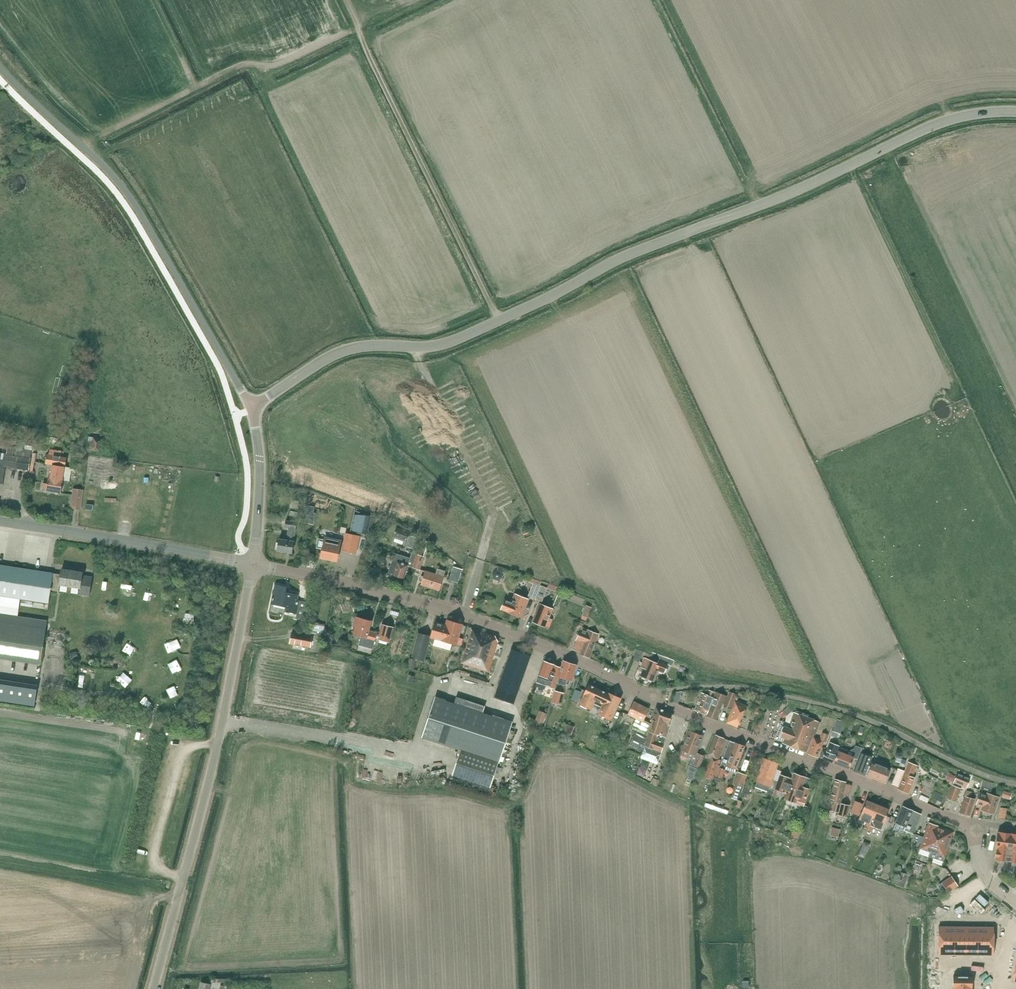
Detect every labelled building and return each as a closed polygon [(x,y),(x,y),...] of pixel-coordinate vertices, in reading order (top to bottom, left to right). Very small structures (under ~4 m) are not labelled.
[(100,452),(103,438),(88,436),(87,444),(92,445),(91,450),(100,452)] [(8,447),(7,454),(5,466),(29,470),(32,451),(8,447)] [(59,466),(65,467),(66,467),(67,458),(61,457),(62,451),(50,449),(49,455),(47,454),(46,464),(59,466)] [(43,483),(42,490),(61,493),(63,480),(62,480),(65,467),(59,466),(52,465),(50,478),(49,478),(48,484),(43,483)] [(74,489),(71,509),(81,510),(84,490),(74,489)] [(292,500),(291,508),(298,509),(299,501),(292,500)] [(307,512),(306,521),(311,522),(313,513),(314,507),(308,506),(307,512)] [(370,517),(356,516),(353,526),(352,525),(350,533),(359,535),(359,534),(365,536),(370,516),(370,517)] [(376,518),(372,517),(369,526),(374,527),(373,529),(380,530),(383,519),(376,518)] [(277,543),(276,549),(278,549),(278,551),(293,553),(294,541),(296,529),(297,522),(286,520),(285,527),(289,528),(287,540),(280,539),(279,543),(277,543)] [(414,550),(418,539),(412,536),(413,533),(397,528),(392,541),(414,550)] [(340,542),(339,546),(343,547),(342,550),(356,553),(359,536),(346,533),(344,543),(340,542)] [(319,538),(317,547),(323,548),(321,558),(336,561),(339,550),(338,550),(339,546),(340,542),(340,541),(325,538),(325,540),(319,538)] [(421,540),(417,554),(412,568),(419,570),(428,543),(421,540)] [(408,567),(412,568),(417,554),(412,552),(410,558),(395,553),(388,573),(393,575),(392,576),(404,579),(408,567)] [(53,572),(0,564),(0,657),(40,663),(47,620),(18,615),(20,598),(48,602),(50,589),(53,572)] [(454,567),(449,580),(458,583),(462,570),(454,567)] [(53,572),(50,589),(54,590),(55,583),(80,587),(79,593),(90,595),(92,576),(82,574),(83,571),(62,568),(61,574),(53,573),(53,572)] [(425,570),(420,586),(440,592),(445,576),(444,576),(445,571),(438,569),(436,574),(425,570)] [(497,571),(493,574),(494,579),(498,581),(502,578),(501,573),(497,571)] [(528,596),(535,598),(541,582),(528,577),(526,581),(533,583),(528,596)] [(541,582),(535,598),(542,601),(547,589),(559,593),(561,588),(549,584),(547,588),(544,587),(546,584),(542,583),(542,582),(541,582)] [(272,601),(271,604),(286,607),(285,612),(297,614),(300,601),(297,601),(298,595),(286,593),(287,588),(275,585),(272,598),(271,600),(272,601)] [(501,610),(505,611),(521,618),(528,599),(515,594),(512,603),(505,600),(501,610)] [(540,604),(533,623),(549,629),(552,619),(550,618),(553,609),(540,604)] [(355,625),(353,633),(362,635),(361,637),(359,646),(372,649),(374,641),(375,637),(380,638),(380,639),(387,641),(388,635),(390,636),(393,626),(384,623),(381,634),(376,633),(377,632),(369,630),(371,620),(359,617),(357,625),(355,625)] [(431,637),(431,638),(456,645),(456,644),(458,637),(462,625),(448,621),(446,626),(435,623),(431,637)] [(312,624),(310,637),(312,639),(324,641),(326,627),(312,624)] [(574,647),(580,649),(578,653),(589,658),(599,634),(582,627),(577,638),(578,638),(574,647)] [(472,630),(461,663),(463,664),(469,666),(489,672),(499,641),(496,636),(480,631),(480,633),(472,630)] [(291,633),(289,644),(310,648),(312,639),(310,637),(291,633)] [(411,656),(408,667),(415,668),(417,659),(425,661),(431,638),(431,637),(418,633),(412,657),(411,656)] [(511,650),(496,698),(515,704),(530,656),(511,650)] [(645,664),(640,676),(653,681),(657,670),(664,673),(668,664),(672,666),(674,660),(670,659),(653,652),(650,659),(645,657),(643,663),(645,664)] [(543,661),(536,682),(546,685),(546,686),(553,688),(555,689),(555,688),(557,683),(561,667),(555,665),(543,661)] [(561,667),(557,683),(566,686),(568,679),(573,680),(576,666),(563,661),(561,667)] [(34,704),(37,684),(0,678),(0,699),(34,704)] [(583,695),(579,704),(591,709),(595,700),(603,704),(598,714),(611,720),(621,698),(608,692),(608,693),(595,687),(596,686),(590,683),(590,685),(588,684),(583,695)] [(575,689),(571,699),(578,701),(581,692),(575,689)] [(707,715),(712,701),(715,692),(709,689),(707,695),(701,692),(694,710),(707,715)] [(554,690),(551,702),(561,705),(564,693),(554,690)] [(675,692),(672,702),(678,704),(681,696),(681,695),(682,691),(675,692)] [(712,701),(707,715),(716,719),(723,702),(725,703),(724,705),(731,707),(736,694),(729,691),(728,696),(715,691),(715,692),(712,701)] [(462,748),(454,773),(492,785),(512,722),(436,698),(424,736),(462,748)] [(735,701),(726,723),(737,727),(746,706),(735,701)] [(648,736),(651,724),(644,720),(649,708),(634,702),(628,714),(637,718),(632,729),(648,736)] [(781,720),(775,738),(783,741),(782,743),(807,752),(813,735),(815,736),(820,722),(816,721),(809,718),(803,716),(794,712),(794,713),(792,712),(793,712),(787,706),(782,711),(786,715),(785,722),(781,720)] [(642,752),(641,755),(658,761),(661,754),(660,753),(660,752),(661,752),(664,742),(656,740),(657,740),(663,742),(672,713),(656,707),(651,724),(648,736),(646,741),(645,746),(643,751),(642,752)] [(574,726),(567,724),(563,732),(571,735),(574,726)] [(698,766),(699,767),(704,756),(696,753),(702,736),(689,731),(680,755),(680,757),(686,759),(689,758),(689,757),(692,758),(690,763),(689,765),(689,764),(687,769),(687,778),(693,780),(698,766)] [(636,732),(632,740),(640,744),(637,750),(642,752),(643,751),(645,746),(646,741),(645,741),(647,737),(636,732)] [(814,737),(808,753),(818,757),(824,741),(826,742),(829,735),(823,733),(820,739),(814,737)] [(705,771),(703,776),(705,776),(705,777),(712,779),(718,763),(720,764),(721,760),(719,759),(726,739),(715,735),(708,755),(712,757),(707,771),(705,771)] [(730,740),(717,776),(722,778),(725,769),(735,772),(736,769),(745,746),(730,740)] [(823,750),(820,758),(833,763),(837,753),(839,747),(839,746),(830,743),(827,752),(823,750)] [(837,753),(833,763),(849,769),(854,758),(857,759),(862,748),(855,745),(854,748),(848,751),(839,747),(837,753)] [(861,753),(855,770),(865,775),(869,765),(871,766),(867,776),(885,783),(891,769),(870,761),(872,757),(861,753)] [(773,795),(776,786),(778,781),(773,779),(778,763),(763,758),(761,764),(763,765),(756,787),(767,791),(766,793),(773,795)] [(898,769),(893,784),(899,787),(898,789),(909,793),(912,784),(910,784),(917,768),(918,768),(919,766),(909,762),(905,771),(898,769)] [(736,785),(743,787),(748,775),(738,772),(734,784),(736,785)] [(786,794),(785,799),(796,803),(797,800),(805,803),(809,789),(802,787),(805,777),(794,773),(792,778),(786,794)] [(970,778),(958,773),(954,782),(966,787),(970,778)] [(786,794),(792,778),(781,775),(777,786),(776,786),(773,795),(776,796),(778,790),(786,794)] [(650,783),(657,786),(660,781),(653,777),(650,783)] [(746,781),(742,792),(749,795),(751,787),(750,787),(751,783),(748,782),(749,780),(747,779),(746,781)] [(835,779),(829,800),(834,801),(832,810),(837,812),(837,814),(837,815),(846,817),(849,805),(840,803),(846,782),(835,779)] [(983,782),(981,788),(991,791),(993,786),(983,782)] [(740,794),(743,787),(736,785),(734,792),(740,794)] [(952,785),(946,798),(956,802),(961,789),(952,785)] [(966,797),(959,813),(969,816),(975,798),(971,797),(973,792),(967,790),(965,797),(966,797)] [(1003,791),(1002,797),(1008,799),(1010,793),(1003,791)] [(987,795),(980,792),(976,805),(982,807),(981,810),(994,814),(999,798),(987,794),(987,795)] [(855,800),(850,812),(858,815),(863,804),(855,800)] [(867,800),(859,818),(866,821),(864,829),(867,830),(872,818),(878,805),(867,800)] [(872,818),(867,830),(872,832),(875,825),(876,826),(878,820),(884,823),(889,809),(878,805),(872,818)] [(896,823),(893,829),(903,834),(905,831),(913,834),(921,814),(903,806),(896,823)] [(954,831),(929,822),(928,825),(920,848),(930,852),(929,857),(943,862),(954,831)] [(832,827),(829,835),(838,837),(840,829),(832,827)] [(797,839),(800,830),(793,828),(790,836),(797,839)] [(998,832),(995,848),(997,849),(995,859),(1015,862),(1015,835),(998,832)] [(864,842),(858,855),(864,858),(870,844),(864,842)] [(900,872),(895,885),(904,888),(909,875),(900,872)] [(946,890),(940,894),(942,897),(958,886),(952,876),(942,883),(946,890)] [(939,927),(938,940),(955,940),(955,927),(939,927)] [(955,927),(955,940),(966,941),(966,927),(955,927)] [(966,927),(966,941),(977,941),(978,927),(966,927)] [(978,927),(977,941),(994,941),(994,927),(978,927)] [(938,940),(938,954),(955,954),(955,940),(938,940)] [(955,940),(955,954),(966,954),(966,941),(955,940)] [(966,941),(966,954),(977,954),(977,941),(966,941)] [(977,941),(977,954),(994,955),(994,941),(977,941)] [(953,976),(953,988),(972,988),(972,976),(953,976)]
